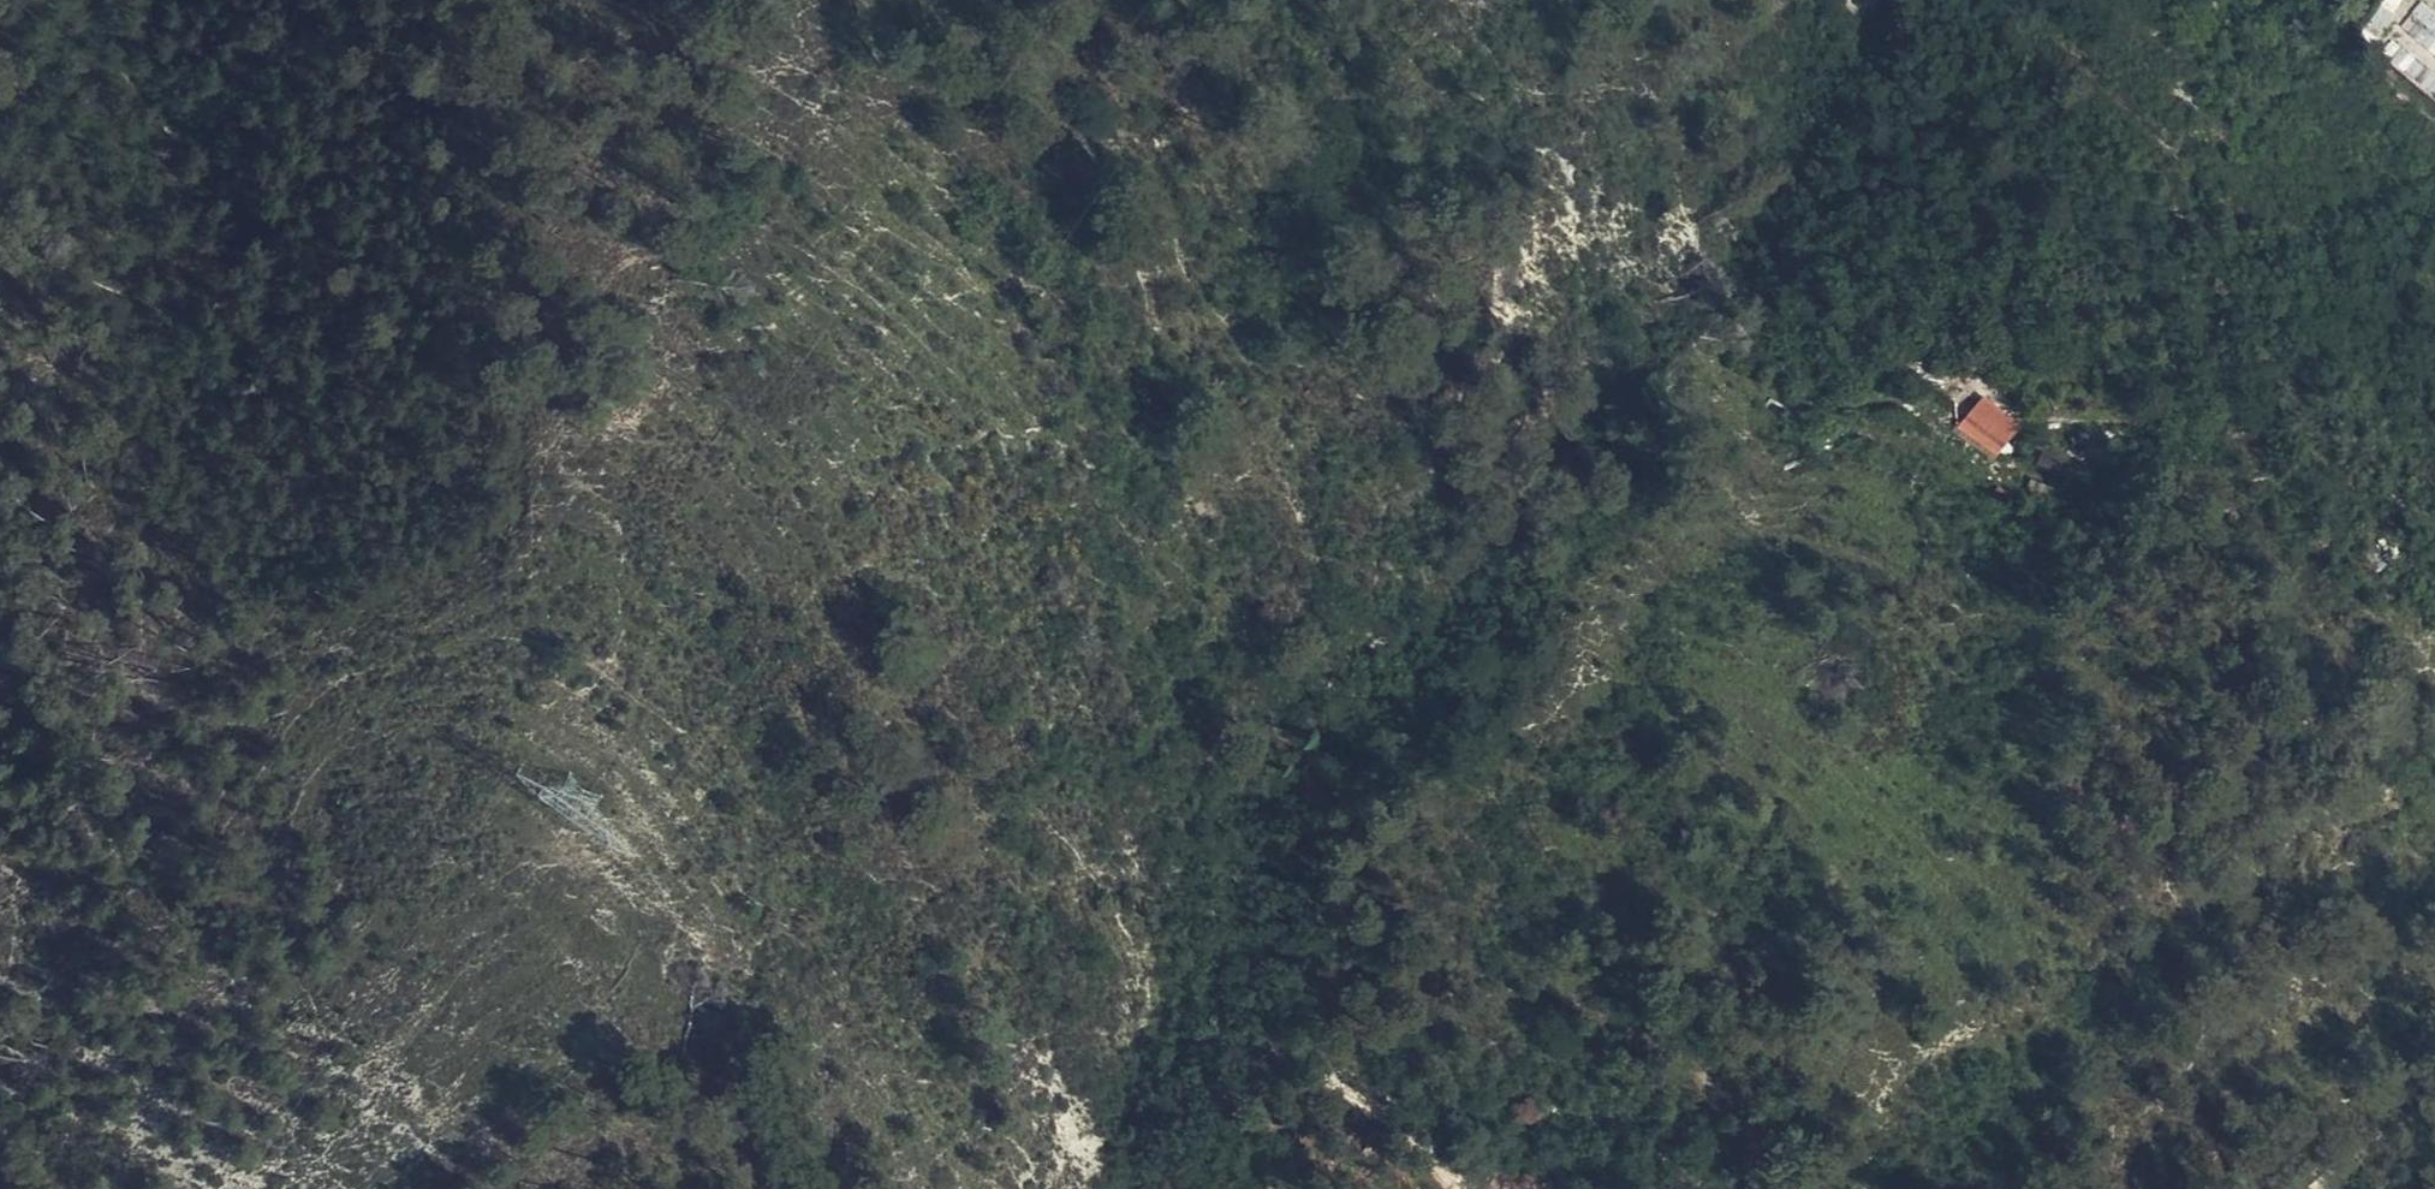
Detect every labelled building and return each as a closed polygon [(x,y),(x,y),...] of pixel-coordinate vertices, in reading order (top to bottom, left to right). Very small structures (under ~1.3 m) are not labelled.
[(2421,0),(2399,26),(2432,53),(2434,49),(2434,12),(2421,0)] [(1993,434),(2016,410),(1992,388),(1968,410),(1993,434)]
